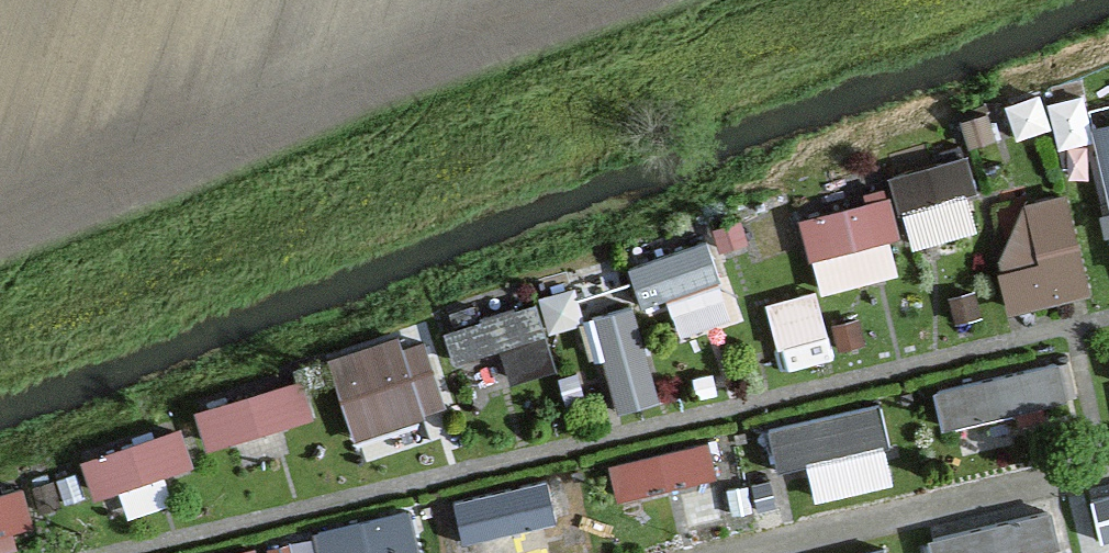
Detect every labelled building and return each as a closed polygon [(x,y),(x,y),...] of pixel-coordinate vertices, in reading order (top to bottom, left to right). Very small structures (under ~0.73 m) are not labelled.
[(1098,102),(1108,160),(1108,99),(1098,102)] [(914,230),(984,209),(961,133),(891,154),(914,230)] [(821,278),(909,253),(886,174),(798,198),(821,278)] [(1019,291),(1091,279),(1073,175),(1001,186),(1019,291)] [(646,287),(725,258),(711,219),(631,248),(646,287)] [(784,362),(838,348),(819,274),(764,288),(784,362)] [(541,283),(450,309),(461,346),(505,334),(514,365),(561,351),(541,283)] [(588,298),(613,392),(662,379),(638,286),(588,298)] [(328,344),(357,425),(452,390),(423,310),(328,344)] [(1070,348),(936,363),(940,401),(1074,386),(1070,348)] [(212,433),(319,397),(304,353),(197,389),(212,433)] [(771,408),(777,453),(812,447),(818,486),(897,474),(884,391),(771,408)] [(113,476),(198,446),(184,405),(98,435),(113,476)] [(714,424),(614,444),(622,481),(722,460),(714,424)] [(31,533),(16,470),(0,474),(0,541),(31,533)] [(1106,532),(1108,531),(1108,478),(1093,481),(1106,532)] [(327,552),(429,552),(412,488),(317,512),(327,552)] [(939,552),(969,552),(1065,530),(1056,494),(932,524),(939,552)]
